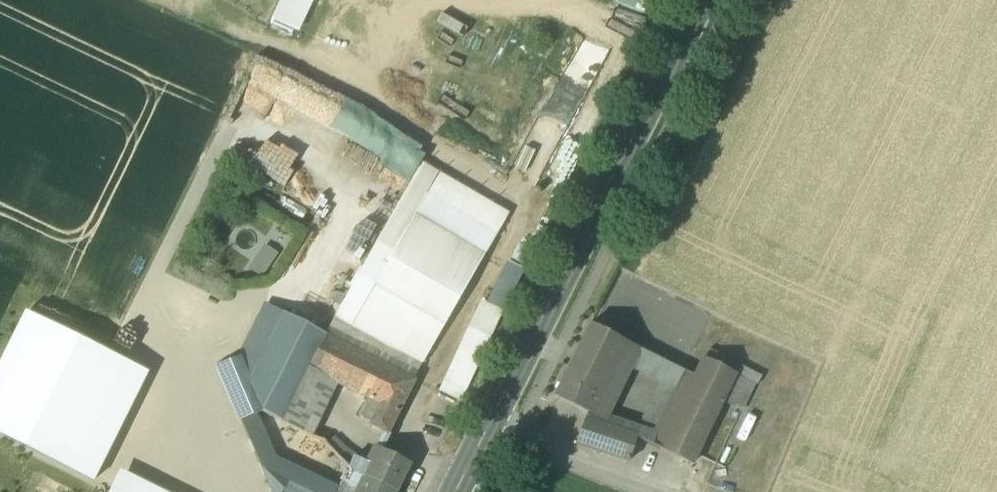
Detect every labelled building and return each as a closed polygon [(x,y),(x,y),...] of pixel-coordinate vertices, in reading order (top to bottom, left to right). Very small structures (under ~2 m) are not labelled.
[(314,0),(280,0),(272,19),(300,32),(314,0)] [(326,117),(336,88),(254,61),(245,90),(326,117)] [(326,335),(325,337),(413,380),(421,364),(422,365),(507,217),(420,167),(376,243),(326,335)] [(262,273),(274,250),(263,243),(250,267),(262,273)] [(506,245),(443,392),(466,402),(529,255),(506,245)] [(267,305),(240,357),(251,383),(285,314),(267,305)] [(285,314),(251,383),(240,357),(217,367),(241,421),(262,412),(282,421),(291,404),(310,368),(325,337),(326,335),(285,314)] [(126,365),(30,316),(0,373),(0,435),(71,472),(126,365)] [(653,356),(590,324),(569,367),(603,384),(615,359),(644,373),(653,356)] [(413,380),(325,337),(310,368),(338,382),(369,398),(380,403),(370,422),(369,426),(387,435),(414,381),(413,380)] [(669,364),(653,356),(644,373),(660,381),(669,364)] [(735,374),(703,359),(695,376),(673,365),(638,439),(693,464),(722,402),(735,374)] [(739,365),(735,374),(722,402),(743,412),(761,375),(739,365)] [(603,384),(569,367),(554,396),(588,414),(603,384)] [(338,382),(310,368),(291,404),(320,419),(338,382)] [(369,398),(360,417),(370,422),(380,403),(369,398)] [(320,419),(291,404),(282,421),(312,436),(320,419)] [(637,437),(585,419),(576,445),(628,462),(637,437)] [(378,448),(370,465),(364,477),(394,491),(396,491),(410,464),(378,448)] [(370,465),(353,457),(349,468),(353,473),(364,477),(370,465)] [(364,477),(353,473),(349,468),(348,466),(341,479),(358,488),(364,477)] [(269,472),(263,474),(271,491),(310,491),(269,472)] [(356,491),(394,491),(364,477),(358,488),(356,491)]
